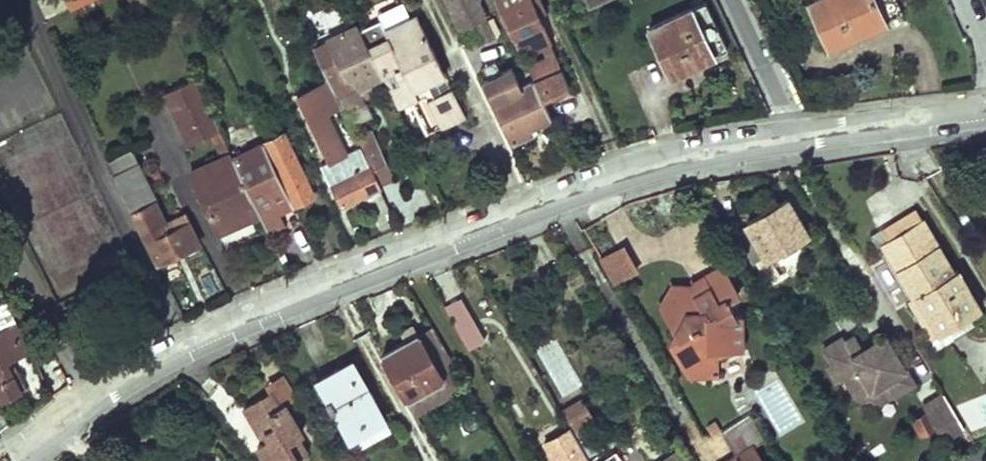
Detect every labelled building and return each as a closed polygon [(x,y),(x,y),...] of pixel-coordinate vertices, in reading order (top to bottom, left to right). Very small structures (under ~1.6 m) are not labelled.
[(93,0),(64,0),(69,10),(93,0)] [(480,0),(450,0),(462,25),(476,18),(485,37),(495,32),(480,0)] [(541,98),(558,91),(568,86),(549,40),(536,12),(543,9),(538,0),(496,0),(516,45),(517,48),(532,79),(541,98)] [(703,0),(648,26),(671,74),(696,62),(726,47),(703,0)] [(830,42),(867,26),(902,10),(898,0),(811,0),(830,42)] [(328,41),(314,47),(329,80),(350,71),(353,80),(356,86),(382,74),(357,22),(327,37),(328,41)] [(392,95),(421,158),(440,149),(436,139),(468,124),(441,65),(408,79),(411,86),(392,95)] [(510,68),(483,81),(512,141),(524,136),(531,133),(528,126),(550,116),(541,98),(532,79),(519,86),(510,68)] [(350,71),(329,80),(334,89),(353,80),(350,71)] [(164,89),(181,146),(216,135),(198,79),(164,89)] [(297,94),(282,100),(299,134),(307,130),(302,119),(308,116),(297,94)] [(57,272),(119,247),(97,192),(84,198),(83,196),(70,201),(52,157),(75,147),(62,114),(4,138),(40,228),(39,228),(57,272)] [(257,131),(226,145),(268,232),(286,226),(279,212),(292,205),(257,131)] [(283,131),(265,140),(295,204),(312,196),(283,131)] [(373,138),(359,144),(376,180),(390,174),(373,138)] [(359,144),(321,162),(341,202),(360,193),(378,185),(376,180),(359,144)] [(224,178),(194,192),(214,233),(229,226),(248,216),(232,182),(238,179),(224,149),(212,155),(224,178)] [(136,161),(112,172),(123,194),(147,183),(136,161)] [(147,183),(123,194),(156,260),(198,241),(184,213),(167,221),(147,183)] [(739,235),(752,261),(796,236),(787,220),(795,216),(786,200),(765,213),(748,222),(751,228),(739,235)] [(892,221),(881,228),(887,238),(921,217),(916,207),(892,221)] [(953,271),(921,217),(887,238),(881,241),(912,294),(916,292),(939,332),(979,308),(957,269),(953,271)] [(619,239),(596,251),(609,275),(632,262),(619,239)] [(748,315),(720,266),(701,277),(707,288),(698,293),(675,291),(664,312),(675,331),(672,342),(685,364),(711,371),(715,357),(747,365),(755,335),(749,333),(741,319),(748,315)] [(707,288),(701,277),(692,282),(679,281),(669,281),(658,301),(664,312),(675,291),(698,293),(707,288)] [(908,297),(931,336),(939,332),(916,292),(912,294),(908,297)] [(412,408),(463,380),(432,325),(416,334),(404,340),(382,353),(412,408)] [(401,334),(404,340),(416,334),(413,328),(407,331),(401,334)] [(889,352),(881,350),(881,349),(882,348),(882,346),(882,344),(881,343),(880,342),(879,341),(877,340),(875,340),(874,340),(872,341),(871,342),(870,343),(869,344),(869,346),(869,347),(861,345),(855,334),(845,339),(843,335),(835,340),(821,348),(829,362),(826,364),(836,381),(844,377),(853,392),(871,399),(888,389),(892,394),(913,382),(894,349),(889,352)] [(333,370),(317,379),(351,436),(383,418),(351,360),(333,370)] [(1,398),(11,393),(19,389),(7,367),(3,369),(0,362),(0,396),(1,398)] [(13,364),(7,367),(19,389),(23,386),(13,364)] [(776,436),(802,424),(781,377),(755,389),(776,436)] [(888,389),(871,399),(874,404),(892,394),(888,389)] [(271,392),(256,401),(245,408),(264,441),(258,444),(267,460),(274,456),(276,460),(299,460),(297,456),(305,450),(297,436),(302,432),(285,403),(280,406),(271,392)] [(943,440),(963,428),(942,393),(922,405),(926,412),(913,420),(920,433),(933,425),(943,440)] [(573,404),(564,409),(574,426),(591,416),(581,400),(573,404)] [(748,416),(720,431),(736,457),(729,460),(761,460),(753,448),(765,442),(748,416)] [(588,458),(589,460),(619,460),(622,459),(613,443),(588,458)]
